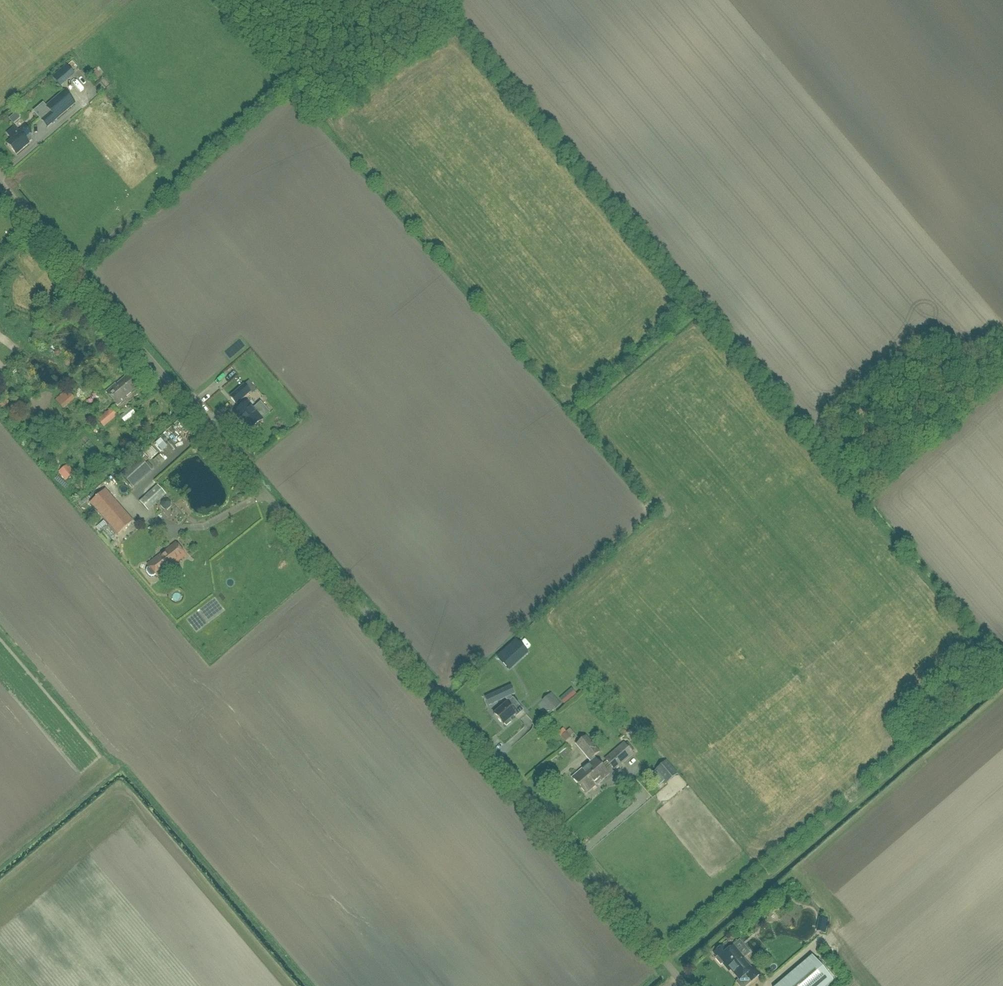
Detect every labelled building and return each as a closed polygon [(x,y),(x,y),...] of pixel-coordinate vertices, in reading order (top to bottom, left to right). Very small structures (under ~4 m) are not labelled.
[(62,85),(77,73),(72,67),(57,78),(62,85)] [(75,104),(64,92),(37,116),(47,128),(75,104)] [(31,135),(25,128),(25,127),(19,133),(15,128),(8,135),(12,140),(7,145),(16,156),(29,145),(28,144),(31,142),(32,138),(30,136),(31,135)] [(125,399),(138,388),(128,376),(115,387),(114,386),(106,393),(118,406),(125,399)] [(251,395),(256,391),(249,382),(244,386),(251,395)] [(236,405),(250,393),(244,386),(229,398),(236,405)] [(64,410),(74,401),(68,394),(58,403),(64,410)] [(251,431),(262,421),(247,404),(234,415),(240,421),(241,421),(251,431)] [(104,428),(119,415),(114,409),(99,422),(104,428)] [(122,417),(125,422),(138,415),(135,410),(122,417)] [(161,451),(169,447),(163,437),(156,442),(161,451)] [(146,450),(151,459),(159,455),(154,446),(146,450)] [(151,472),(139,458),(120,475),(133,488),(151,472)] [(59,471),(67,481),(75,474),(67,464),(59,471)] [(166,495),(157,486),(140,503),(148,512),(166,495)] [(132,522),(105,491),(90,504),(118,535),(132,522)] [(154,578),(155,577),(157,579),(185,557),(175,544),(147,566),(148,568),(147,569),(146,571),(146,574),(149,577),(151,578),(154,578)] [(516,641),(498,658),(508,670),(527,653),(516,641)] [(517,717),(524,711),(514,699),(507,705),(507,704),(495,715),(504,725),(516,715),(517,717)] [(574,735),(569,730),(566,733),(563,729),(560,731),(558,732),(558,733),(557,733),(565,743),(570,739),(570,738),(574,735)] [(580,785),(602,767),(593,758),(600,752),(587,736),(578,744),(592,761),(573,777),(580,785)] [(615,771),(635,754),(634,753),(636,751),(628,741),(626,744),(625,743),(613,753),(607,758),(605,759),(615,771)] [(666,761),(655,771),(667,784),(678,775),(666,761)] [(602,767),(580,785),(587,793),(609,775),(602,767)] [(742,960),(744,959),(733,946),(727,952),(722,947),(714,954),(717,958),(715,959),(720,966),(722,964),(725,968),(727,966),(739,981),(745,976),(751,983),(760,975),(754,967),(751,970),(742,960)] [(812,957),(777,985),(828,985),(833,982),(812,957)]
